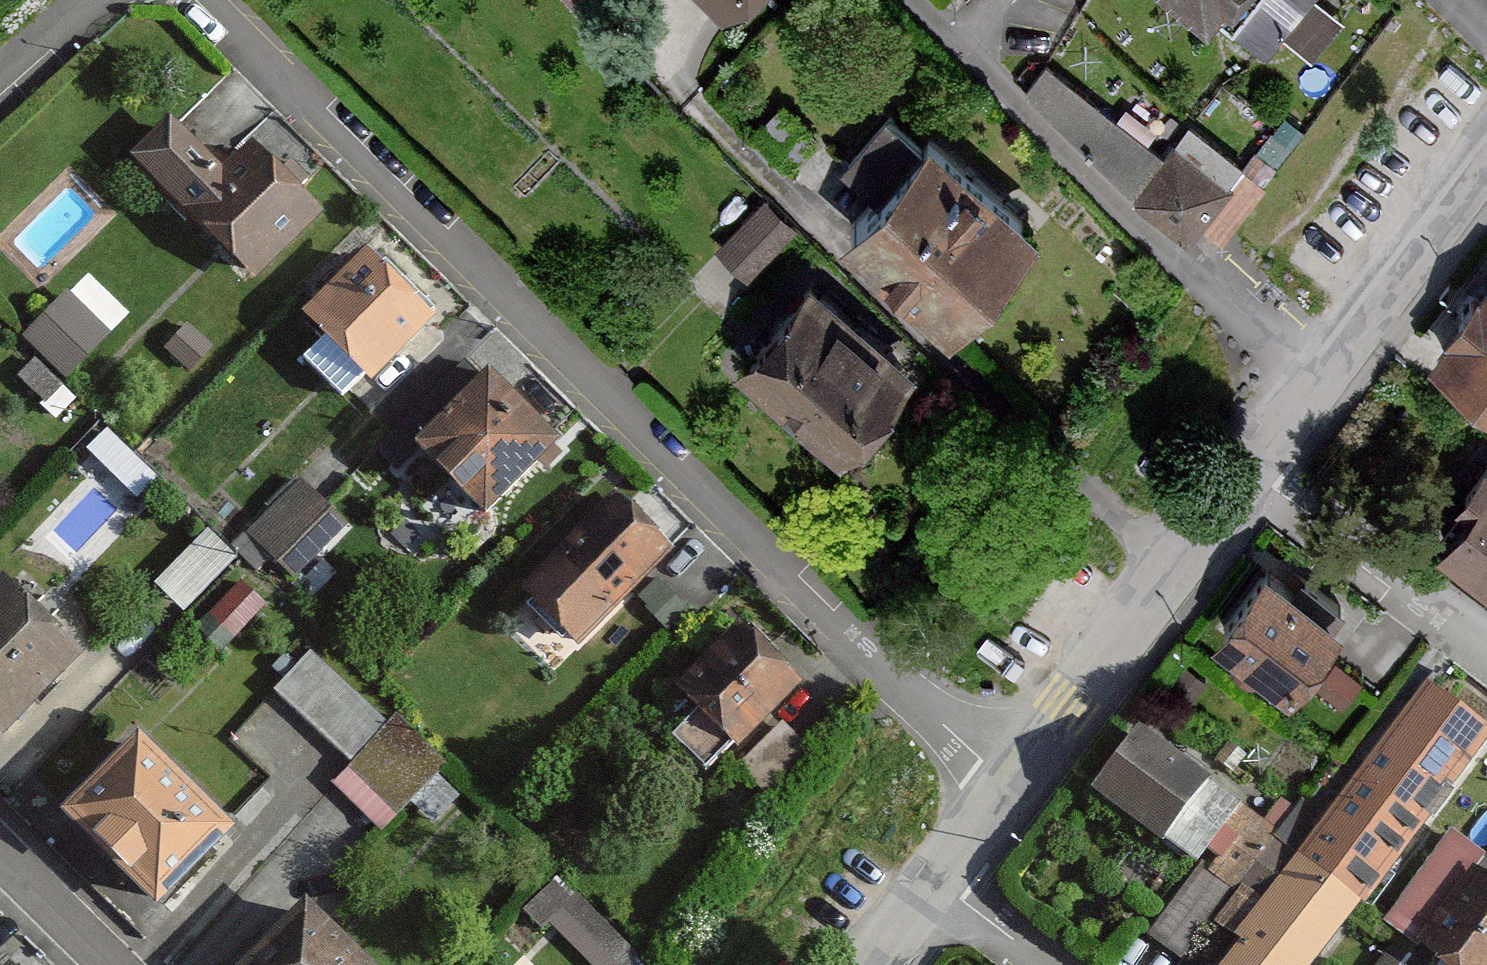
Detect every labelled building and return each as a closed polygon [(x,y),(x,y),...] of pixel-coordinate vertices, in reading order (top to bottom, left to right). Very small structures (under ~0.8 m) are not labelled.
[(723,10),(733,0),(712,0),(723,10)] [(1206,14),(1213,6),(1262,48),(1278,29),(1310,56),(1343,18),(1321,0),(1189,0),(1206,14)] [(1177,141),(1164,155),(1049,58),(1027,85),(1189,235),(1199,221),(1230,185),(1177,141)] [(916,140),(883,112),(842,158),(874,186),(841,223),(950,320),(1036,223),(927,127),(916,140)] [(167,120),(132,156),(254,279),(321,214),(250,143),(220,173),(214,167),(195,147),(174,127),(167,120)] [(1230,185),(1199,221),(1221,240),(1230,229),(1267,186),(1264,183),(1245,167),(1230,185)] [(788,233),(762,207),(715,256),(727,268),(741,282),(788,233)] [(301,314),(368,382),(432,320),(365,252),(301,314)] [(1428,347),(1486,392),(1486,270),(1428,347)] [(808,274),(734,358),(839,450),(913,365),(808,274)] [(66,292),(21,337),(67,382),(111,336),(66,292)] [(212,351),(186,326),(162,351),(189,376),(212,351)] [(64,390),(34,361),(16,380),(46,409),(64,390)] [(556,442),(488,375),(417,445),(485,513),(556,442)] [(135,501),(154,481),(105,433),(86,453),(135,501)] [(1482,456),(1455,491),(1468,501),(1437,542),(1486,579),(1486,460),(1482,456)] [(298,481),(249,533),(271,554),(320,502),(311,493),(298,481)] [(574,645),(670,551),(615,495),(519,589),(574,645)] [(320,502),(271,554),(293,575),(343,524),(320,502)] [(205,531),(153,583),(169,599),(184,613),(235,561),(205,531)] [(1342,615),(1300,585),(1291,597),(1254,571),(1213,627),(1291,684),(1342,615)] [(0,578),(0,737),(80,657),(1,578),(0,578)] [(266,606),(240,582),(210,615),(236,639),(266,606)] [(736,749),(798,685),(738,627),(676,691),(697,711),(672,737),(703,767),(728,741),(736,749)] [(308,654),(275,688),(354,763),(387,728),(308,654)] [(1426,686),(1323,819),(1302,803),(1277,836),(1360,900),(1486,737),(1486,733),(1426,686)] [(395,719),(387,728),(354,763),(332,786),(351,804),(380,831),(443,765),(395,719)] [(773,779),(802,740),(779,723),(750,763),(773,779)] [(1235,890),(1277,836),(1139,730),(1097,784),(1235,890)] [(229,831),(135,736),(60,811),(154,905),(229,831)] [(1418,950),(1472,878),(1486,859),(1452,833),(1383,924),(1418,950)] [(1235,890),(1261,910),(1219,964),(1310,964),(1352,912),(1360,900),(1277,836),(1235,890)] [(1486,859),(1472,878),(1481,885),(1430,952),(1448,964),(1486,964),(1486,858),(1486,859)] [(548,930),(578,905),(561,885),(531,910),(548,930)] [(244,964),(364,964),(303,905),(244,964)]
